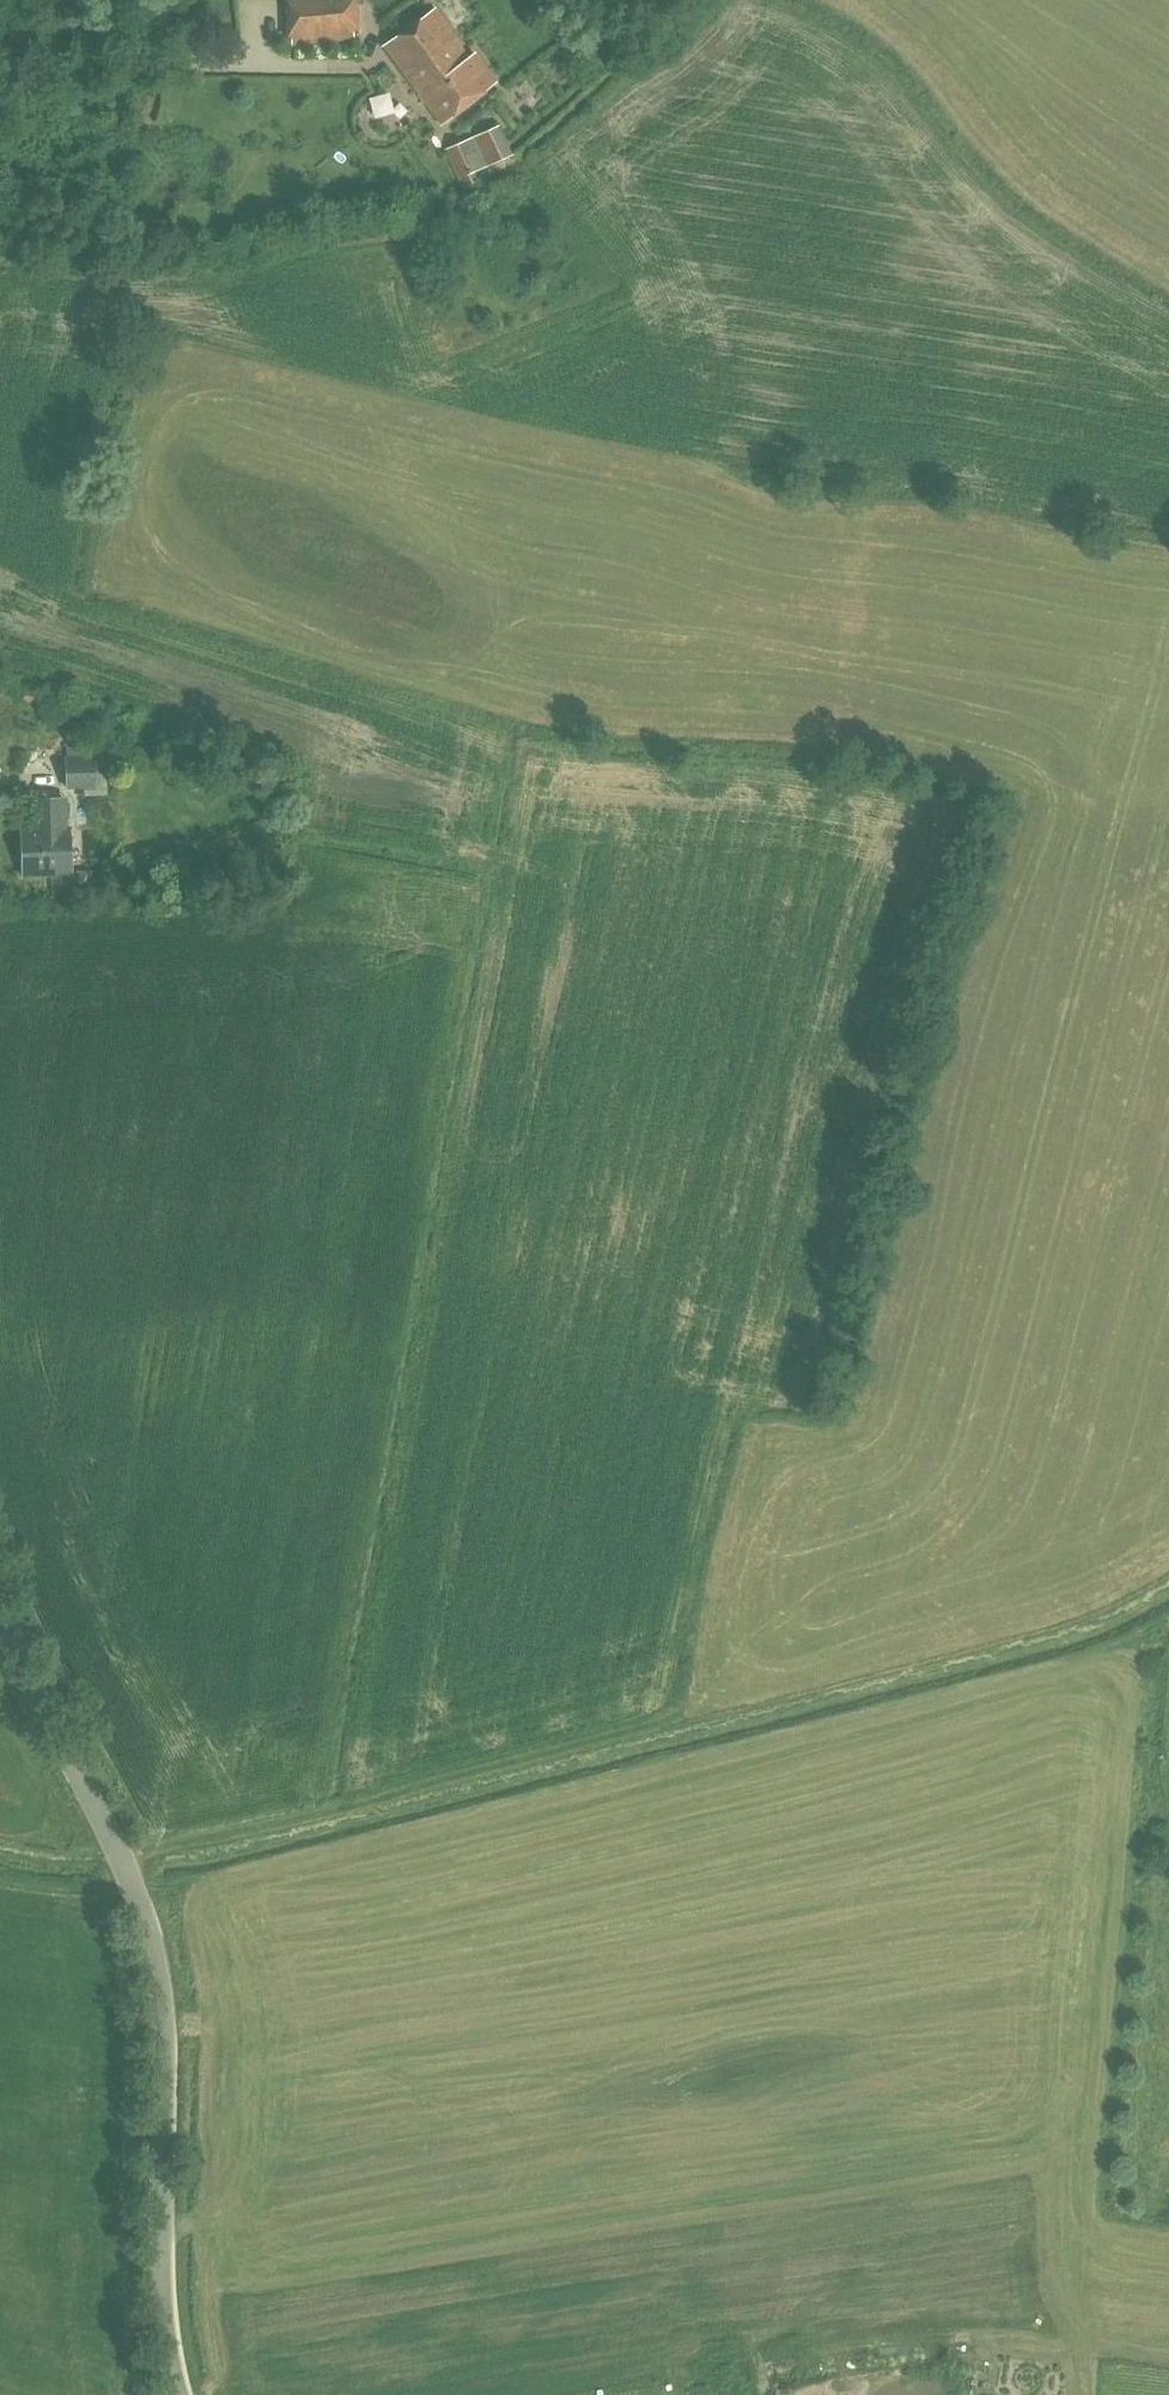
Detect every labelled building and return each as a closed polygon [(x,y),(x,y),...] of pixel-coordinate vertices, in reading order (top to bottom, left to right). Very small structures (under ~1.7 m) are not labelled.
[(360,30),(359,0),(285,0),(289,37),(292,37),(292,45),(356,39),(355,31),(360,30)] [(443,123),(495,81),(474,52),(468,56),(433,7),(384,44),(443,123)] [(501,124),(448,147),(465,186),(479,180),(475,170),(515,153),(501,124)] [(67,746),(67,756),(66,756),(67,789),(97,788),(96,755),(90,755),(89,745),(67,746)] [(24,873),(72,871),(70,828),(66,828),(65,797),(36,798),(37,829),(22,830),(24,873)]
